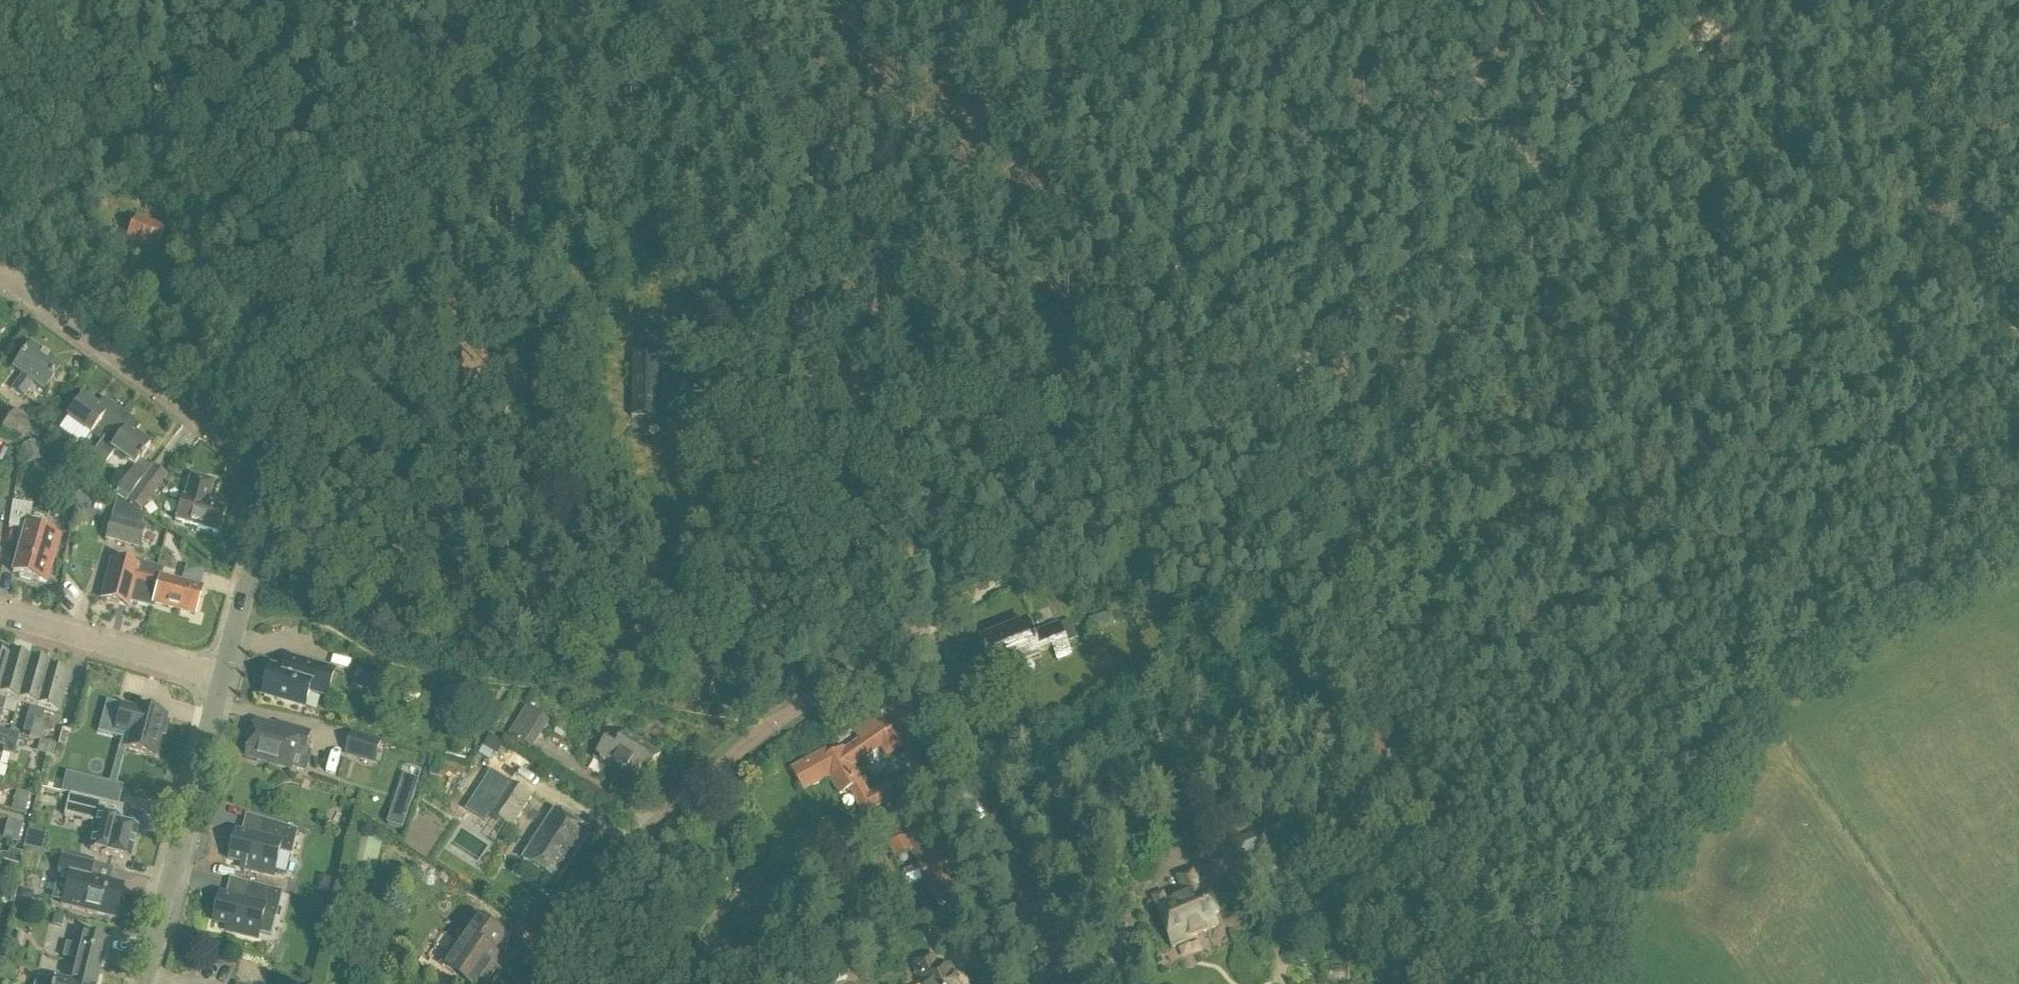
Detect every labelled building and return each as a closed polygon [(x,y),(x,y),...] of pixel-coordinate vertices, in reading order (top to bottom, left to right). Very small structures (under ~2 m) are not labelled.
[(148,201),(145,208),(154,211),(156,204),(148,201)] [(126,240),(156,252),(165,229),(134,217),(126,240)] [(99,260),(111,265),(116,254),(105,249),(99,260)] [(11,389),(24,399),(34,385),(43,391),(60,369),(47,359),(46,360),(42,357),(42,356),(30,346),(13,369),(21,375),(11,389)] [(661,353),(633,353),(633,371),(632,418),(660,419),(661,353)] [(95,427),(106,435),(122,414),(104,401),(98,409),(81,397),(66,418),(90,435),(95,427)] [(2,427),(21,441),(34,424),(14,409),(2,427)] [(106,435),(93,453),(106,462),(114,453),(133,467),(149,446),(148,445),(150,443),(141,436),(139,438),(134,435),(139,427),(122,414),(106,435)] [(23,447),(29,464),(40,461),(35,444),(23,447)] [(86,459),(73,449),(67,458),(80,467),(86,459)] [(12,461),(3,460),(2,469),(11,470),(12,461)] [(143,479),(131,470),(117,490),(129,499),(141,483),(143,479)] [(174,522),(217,535),(224,510),(207,505),(214,482),(190,476),(184,498),(182,498),(174,522)] [(155,494),(141,483),(129,499),(127,502),(141,513),(155,494)] [(104,541),(138,550),(144,528),(142,527),(144,518),(135,512),(115,500),(113,506),(104,541)] [(30,581),(45,585),(59,537),(44,532),(46,522),(29,520),(31,507),(11,504),(7,529),(19,531),(16,547),(19,548),(11,575),(19,578),(18,580),(30,583),(30,581)] [(153,605),(155,606),(160,588),(150,585),(153,576),(155,567),(137,562),(136,567),(111,560),(100,600),(128,607),(129,603),(151,609),(153,605)] [(155,606),(194,616),(202,589),(199,588),(203,573),(183,567),(179,583),(153,576),(150,585),(160,588),(155,606)] [(1088,620),(1091,629),(1114,621),(1111,612),(1088,620)] [(981,642),(994,676),(1040,658),(1039,655),(1053,650),(1058,663),(1073,656),(1059,623),(1031,634),(1027,624),(981,642)] [(265,697),(306,709),(311,691),(328,696),(336,671),(290,658),(286,672),(273,668),(265,697)] [(16,704),(27,665),(17,662),(16,665),(6,662),(0,684),(0,714),(4,701),(16,704)] [(354,687),(395,699),(402,676),(360,664),(354,687)] [(21,733),(28,735),(45,674),(37,671),(38,668),(27,665),(16,704),(28,708),(24,719),(21,733)] [(27,739),(39,743),(43,727),(40,723),(43,712),(55,716),(66,680),(45,674),(28,735),(27,739)] [(126,750),(155,758),(161,736),(165,737),(169,722),(160,719),(161,715),(137,708),(136,710),(121,706),(114,732),(129,736),(126,750)] [(507,736),(532,750),(549,720),(526,707),(507,736)] [(850,790),(864,815),(894,798),(887,785),(869,795),(854,767),(881,748),(884,753),(888,758),(903,747),(883,719),(881,721),(873,710),(850,727),(857,737),(856,738),(859,741),(845,750),(845,749),(828,757),(826,753),(793,771),(804,790),(830,776),(832,780),(831,781),(836,790),(837,789),(840,795),(850,790)] [(248,757),(291,769),(297,749),(306,751),(311,732),(282,724),(280,729),(257,723),(248,757)] [(1,754),(11,757),(18,736),(0,731),(0,756),(1,754)] [(345,756),(376,765),(383,740),(352,731),(345,756)] [(594,759),(633,785),(644,768),(650,772),(661,756),(627,734),(616,749),(605,742),(594,759)] [(491,735),(484,747),(498,755),(505,744),(491,735)] [(44,789),(69,791),(71,772),(93,774),(95,739),(64,737),(62,773),(46,772),(44,789)] [(475,805),(513,830),(534,798),(495,773),(475,805)] [(396,801),(411,806),(419,781),(404,776),(396,801)] [(120,793),(83,784),(80,798),(117,807),(120,793)] [(23,816),(29,796),(17,793),(12,812),(23,816)] [(100,855),(129,862),(137,830),(118,825),(122,808),(117,807),(80,798),(69,795),(64,817),(95,825),(93,834),(94,835),(90,851),(101,854),(100,855)] [(1209,814),(1217,838),(1234,832),(1226,808),(1209,814)] [(523,861),(558,884),(590,835),(555,812),(523,861)] [(241,869),(275,878),(281,853),(292,856),(298,833),(266,822),(262,839),(237,833),(230,861),(242,864),(241,869)] [(929,889),(934,901),(956,892),(951,880),(952,879),(936,839),(939,836),(936,829),(932,829),(931,826),(896,841),(901,854),(912,850),(918,867),(905,872),(903,876),(906,885),(911,887),(924,882),(927,889),(929,889)] [(1263,877),(1284,868),(1274,842),(1279,840),(1273,826),(1233,843),(1238,857),(1252,851),(1263,877)] [(17,845),(20,833),(7,830),(3,841),(17,845)] [(0,861),(18,867),(22,855),(9,852),(8,857),(2,856),(0,861)] [(61,905),(114,919),(123,887),(89,878),(92,866),(60,858),(57,871),(69,874),(61,905)] [(1156,907),(1173,949),(1194,940),(1193,938),(1218,928),(1202,888),(1201,889),(1194,872),(1178,878),(1185,895),(1156,907)] [(332,880),(322,877),(318,890),(328,892),(332,880)] [(783,899),(790,905),(807,884),(801,879),(783,899)] [(225,932),(259,940),(265,916),(277,919),(283,893),(250,885),(246,902),(221,896),(214,924),(227,927),(225,932)] [(30,905),(32,896),(20,893),(18,902),(30,905)] [(62,919),(54,917),(51,927),(60,929),(62,919)] [(467,983),(485,983),(502,960),(495,955),(507,938),(479,918),(444,968),(467,983)] [(930,939),(942,945),(948,934),(936,928),(930,939)] [(21,946),(24,936),(15,934),(13,944),(21,946)] [(107,942),(81,935),(68,983),(96,983),(107,942)] [(842,961),(839,954),(820,963),(823,970),(842,961)] [(951,968),(941,972),(934,957),(914,966),(919,977),(922,976),(925,983),(957,983),(951,968)]
